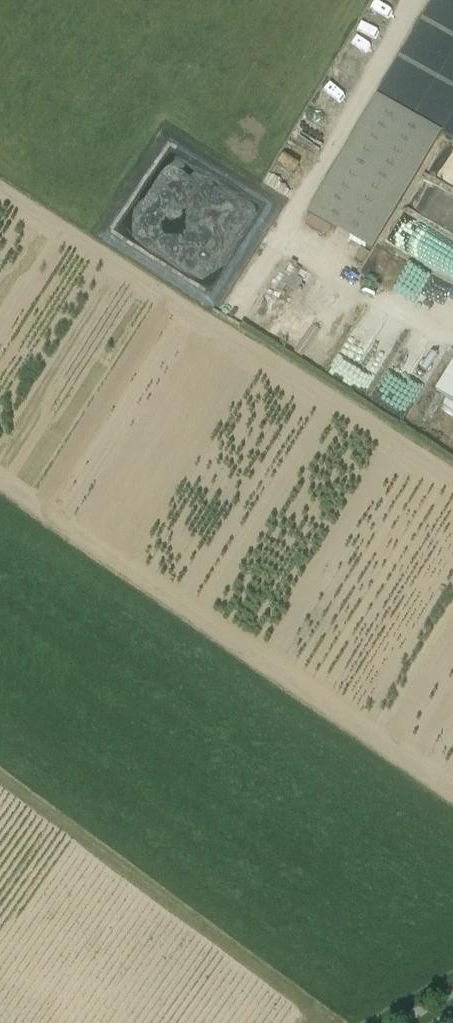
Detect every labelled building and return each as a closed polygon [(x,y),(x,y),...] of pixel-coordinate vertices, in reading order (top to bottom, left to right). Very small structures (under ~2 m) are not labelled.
[(306,215),(371,252),(439,134),(452,142),(452,0),(432,0),(306,215)] [(439,394),(452,400),(452,363),(439,394)]
